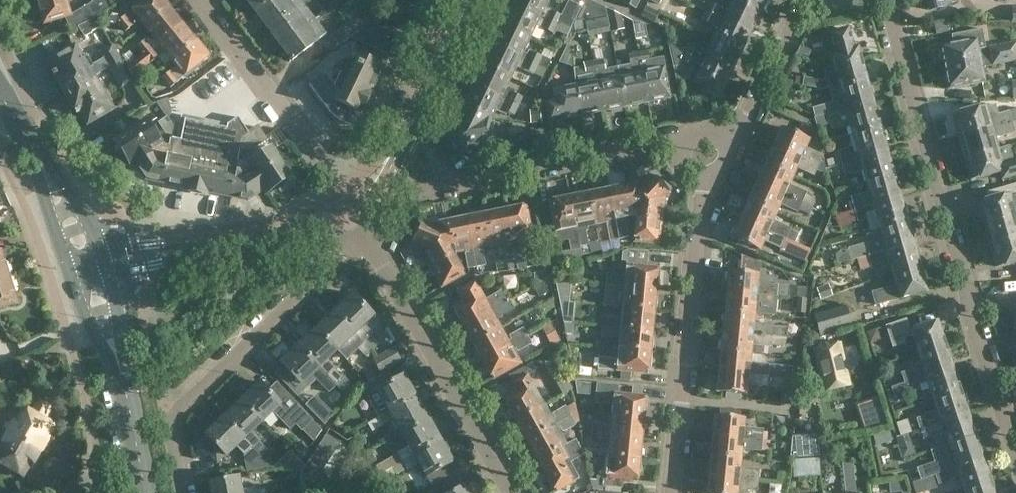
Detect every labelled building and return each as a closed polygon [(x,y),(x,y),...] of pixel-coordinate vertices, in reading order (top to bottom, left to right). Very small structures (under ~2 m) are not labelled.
[(44,23),(71,15),(66,0),(37,0),(44,23)] [(110,7),(121,0),(90,0),(91,2),(77,8),(85,22),(110,7)] [(167,6),(168,5),(164,0),(142,0),(138,3),(137,2),(128,9),(129,10),(115,22),(123,32),(134,23),(140,30),(167,7),(167,6)] [(255,12),(270,0),(245,0),(255,12)] [(255,12),(267,28),(300,2),(299,0),(270,0),(255,12)] [(359,30),(373,19),(359,0),(352,0),(344,6),(354,20),(352,21),(359,30)] [(512,3),(540,17),(547,20),(552,11),(545,7),(548,0),(514,0),(512,3)] [(640,0),(623,0),(622,2),(636,9),(640,0)] [(706,11),(750,33),(761,12),(737,0),(732,0),(725,15),(721,12),(723,8),(710,2),(706,11)] [(761,12),(766,0),(737,0),(761,12)] [(956,0),(927,0),(929,9),(944,6),(943,4),(956,1),(956,0)] [(267,28),(279,44),(313,18),(300,2),(267,28)] [(540,17),(512,3),(502,23),(531,37),(536,26),(540,17)] [(656,22),(661,12),(648,5),(643,15),(656,22)] [(140,30),(147,39),(136,48),(142,55),(180,23),(167,7),(140,30)] [(552,11),(547,20),(558,25),(569,30),(573,21),(562,16),(552,11)] [(701,20),(718,28),(712,40),(740,54),(750,33),(706,11),(701,20)] [(543,29),(547,20),(540,17),(536,26),(543,29)] [(279,44),(291,60),(317,41),(316,40),(324,34),(313,18),(279,44)] [(373,19),(359,30),(350,36),(388,55),(394,44),(390,42),(373,19)] [(576,21),(573,25),(575,33),(586,31),(584,19),(576,21)] [(553,34),(558,25),(547,20),(543,29),(553,34)] [(636,38),(647,36),(645,24),(633,21),(636,38)] [(936,33),(948,31),(946,22),(934,21),(936,33)] [(126,68),(132,78),(160,55),(166,62),(193,40),(180,23),(142,55),(126,68)] [(523,52),(531,37),(502,23),(493,44),(528,61),(532,52),(528,50),(526,54),(523,52)] [(569,30),(558,25),(553,34),(558,31),(566,36),(569,30)] [(833,31),(830,36),(834,52),(830,53),(833,64),(861,56),(858,45),(853,46),(849,31),(844,28),(833,31)] [(945,62),(945,64),(961,60),(960,57),(978,54),(977,49),(985,48),(982,28),(951,34),(953,45),(942,47),(942,49),(940,52),(941,60),(945,62)] [(166,62),(171,69),(161,78),(168,88),(183,76),(184,77),(193,70),(191,69),(208,55),(195,39),(194,40),(193,40),(166,62)] [(712,40),(705,55),(701,53),(703,49),(690,43),(686,52),(685,53),(730,75),(740,54),(712,40)] [(1014,42),(988,47),(992,66),(1015,62),(1015,42),(1014,42)] [(686,52),(668,43),(676,82),(689,79),(697,63),(701,65),(693,81),(704,87),(702,91),(718,98),(730,75),(685,53),(686,52)] [(93,75),(88,66),(75,44),(49,60),(50,60),(47,62),(65,92),(93,75)] [(493,44),(483,64),(511,78),(516,67),(523,70),(528,61),(493,44)] [(108,66),(120,59),(112,45),(100,52),(108,66)] [(560,62),(575,67),(573,47),(569,45),(560,62)] [(799,46),(795,54),(801,58),(806,49),(799,46)] [(983,81),(981,68),(992,66),(988,47),(985,48),(977,49),(978,54),(960,57),(961,60),(945,64),(947,72),(944,76),(946,83),(949,85),(949,87),(983,81)] [(349,58),(341,76),(371,90),(383,66),(353,51),(349,58)] [(647,51),(637,53),(647,102),(670,97),(662,58),(649,61),(647,51)] [(532,52),(528,61),(538,65),(546,69),(550,60),(542,56),(532,52)] [(630,65),(617,68),(625,106),(647,102),(637,53),(627,55),(630,65)] [(803,77),(802,85),(822,89),(829,87),(830,91),(868,81),(861,56),(833,64),(834,66),(826,68),(824,80),(803,77)] [(372,91),(371,90),(341,76),(349,58),(345,57),(309,84),(328,109),(330,111),(332,114),(336,117),(338,119),(341,121),(345,123),(350,124),(353,125),(359,113),(360,113),(362,111),(363,111),(372,91)] [(134,80),(132,78),(126,68),(120,59),(108,66),(122,88),(134,80)] [(605,70),(603,59),(593,61),(603,110),(625,106),(617,68),(605,70)] [(538,65),(528,61),(523,70),(533,75),(538,65)] [(583,63),(587,82),(574,85),(580,115),(603,110),(593,61),(583,63)] [(483,64),(473,85),(518,106),(522,97),(512,92),(513,90),(506,87),(511,78),(483,64)] [(87,124),(113,108),(93,75),(65,92),(65,93),(64,93),(65,95),(66,94),(75,110),(74,111),(76,114),(80,111),(87,124)] [(150,78),(139,87),(145,95),(156,86),(150,78)] [(833,102),(812,108),(814,117),(827,113),(828,117),(874,104),(868,81),(830,91),(833,102)] [(553,98),(552,88),(546,84),(543,91),(545,101),(554,100),(553,98)] [(473,85),(463,105),(491,118),(492,117),(496,110),(506,114),(507,112),(513,115),(518,106),(473,85)] [(545,101),(549,121),(580,115),(574,85),(552,89),(553,98),(554,100),(545,101)] [(954,119),(956,126),(959,128),(961,135),(1014,120),(1015,120),(1015,113),(1015,108),(1011,109),(997,113),(994,102),(984,105),(955,114),(955,117),(954,119)] [(831,129),(850,124),(853,136),(881,128),(874,104),(828,117),(831,129)] [(460,155),(466,150),(467,151),(469,149),(524,138),(522,127),(508,130),(494,131),(492,117),(491,118),(463,105),(452,128),(450,129),(451,130),(444,135),(460,155)] [(166,133),(172,134),(174,128),(167,118),(159,123),(166,133)] [(131,166),(135,164),(163,146),(146,120),(115,141),(117,145),(117,149),(120,154),(124,155),(131,166)] [(961,135),(963,143),(961,146),(963,153),(966,155),(967,157),(997,148),(994,138),(1015,132),(1015,120),(1014,120),(961,135)] [(782,126),(774,145),(817,165),(819,161),(822,155),(805,147),(809,138),(782,126)] [(249,151),(265,139),(257,127),(240,138),(238,149),(249,151)] [(847,148),(838,150),(838,151),(842,165),(888,151),(881,128),(853,136),(858,152),(849,155),(847,148)] [(163,146),(135,164),(145,179),(163,183),(163,182),(185,187),(185,190),(207,194),(207,191),(229,196),(236,162),(237,163),(239,152),(171,138),(169,147),(163,146)] [(774,145),(765,164),(792,175),(796,167),(813,175),(815,170),(826,175),(822,162),(819,161),(817,165),(774,145)] [(999,171),(1002,179),(1015,175),(1015,160),(1013,161),(1009,145),(997,148),(967,157),(968,159),(966,162),(968,169),(971,171),(973,179),(999,171)] [(290,177),(271,148),(257,157),(276,186),(280,187),(285,183),(286,179),(290,177)] [(845,176),(863,171),(867,182),(894,174),(888,151),(842,165),(845,176)] [(262,190),(265,194),(276,186),(257,157),(245,164),(237,163),(236,162),(229,196),(247,200),(262,190)] [(765,164),(757,182),(802,202),(806,192),(807,191),(788,183),(792,175),(765,164)] [(867,182),(871,198),(863,200),(861,194),(851,197),(855,209),(901,197),(894,174),(867,182)] [(645,219),(646,209),(663,211),(664,197),(669,191),(650,176),(645,183),(640,183),(628,185),(635,216),(636,219),(645,219)] [(757,182),(749,200),(775,212),(779,204),(790,209),(797,212),(798,210),(802,202),(757,182)] [(980,201),(982,209),(980,213),(982,219),(985,221),(986,223),(1015,215),(1015,183),(985,192),(987,199),(980,201)] [(628,238),(624,218),(635,216),(628,185),(609,189),(619,240),(628,238)] [(609,189),(589,193),(595,223),(606,221),(611,220),(611,223),(607,224),(610,240),(619,238),(609,189)] [(589,193),(570,197),(582,255),(590,254),(590,253),(588,245),(588,242),(585,230),(588,229),(587,225),(595,223),(589,193)] [(570,197),(549,201),(557,241),(568,239),(571,250),(562,252),(564,260),(582,255),(570,197)] [(855,210),(835,215),(838,228),(867,219),(865,212),(874,210),(879,227),(907,219),(901,197),(855,209),(855,210)] [(749,200),(741,219),(785,238),(790,229),(790,228),(772,220),(775,212),(749,200)] [(526,205),(506,209),(516,260),(518,269),(527,267),(522,242),(518,243),(517,239),(532,236),(526,205)] [(493,244),(503,242),(507,262),(516,260),(506,209),(486,213),(493,244)] [(663,211),(646,209),(645,219),(636,219),(634,241),(660,244),(663,211)] [(486,266),(482,246),(493,244),(486,213),(467,217),(477,268),(486,266)] [(985,229),(987,235),(990,237),(992,245),(1015,238),(1015,215),(986,223),(987,225),(985,229)] [(453,252),(464,250),(468,270),(477,268),(467,217),(447,221),(453,252)] [(741,219),(732,237),(738,240),(749,245),(759,249),(763,241),(781,249),(785,238),(741,219)] [(873,240),(848,248),(848,249),(851,260),(867,255),(868,256),(914,243),(907,219),(879,227),(870,230),(873,240)] [(453,255),(453,252),(447,221),(435,223),(435,224),(430,225),(422,221),(412,243),(407,246),(414,258),(422,253),(431,268),(453,255)] [(992,245),(994,252),(993,255),(994,262),(998,264),(999,266),(1015,261),(1015,238),(992,245)] [(599,240),(588,242),(588,245),(590,253),(601,251),(599,243),(599,240)] [(914,243),(868,256),(871,268),(878,266),(879,268),(890,265),(893,274),(921,266),(914,243)] [(800,245),(796,256),(806,260),(810,250),(800,245)] [(625,277),(618,276),(618,274),(607,273),(606,284),(655,289),(656,281),(658,281),(659,272),(657,271),(657,268),(645,266),(647,252),(627,250),(623,252),(622,260),(627,260),(625,277)] [(8,277),(8,275),(9,271),(7,266),(4,263),(0,252),(0,280),(8,277)] [(453,255),(431,268),(441,286),(464,274),(453,255)] [(729,270),(727,291),(776,296),(791,297),(804,298),(805,287),(792,286),(757,283),(759,263),(743,256),(741,272),(729,270)] [(927,290),(921,266),(893,274),(896,285),(872,293),(876,305),(927,290)] [(548,277),(546,270),(534,272),(535,285),(548,277)] [(9,279),(8,277),(0,280),(0,308),(16,302),(13,291),(14,287),(12,281),(9,279)] [(569,301),(571,281),(555,280),(559,301),(569,301)] [(503,290),(485,300),(474,282),(457,291),(463,302),(453,307),(463,325),(509,299),(503,290)] [(543,282),(534,287),(539,296),(548,291),(543,282)] [(616,296),(616,295),(623,295),(622,307),(653,310),(654,306),(656,307),(657,297),(655,297),(655,289),(606,284),(605,295),(616,296)] [(827,285),(816,289),(820,299),(830,295),(827,285)] [(727,291),(725,311),(754,314),(774,316),(776,296),(727,291)] [(373,315),(353,293),(334,311),(355,332),(363,341),(364,341),(370,335),(373,333),(364,324),(373,315)] [(806,314),(807,299),(806,299),(798,298),(796,313),(806,314)] [(500,327),(496,320),(515,309),(509,299),(463,325),(473,343),(500,327)] [(573,322),(575,302),(569,301),(559,301),(563,321),(573,322)] [(854,327),(849,306),(816,315),(822,336),(854,327)] [(621,318),(614,317),(614,316),(603,315),(602,326),(651,330),(652,322),(654,323),(655,313),(653,313),(653,310),(622,307),(621,318)] [(355,332),(334,311),(316,328),(337,349),(355,332)] [(725,311),(723,331),(772,335),(773,325),(773,324),(753,323),(754,314),(725,311)] [(918,353),(945,344),(938,320),(909,330),(906,319),(886,326),(893,347),(904,343),(903,338),(912,335),(918,353)] [(563,321),(565,334),(572,334),(573,322),(563,321)] [(523,324),(504,335),(500,327),(473,343),(483,360),(529,334),(523,324)] [(612,338),(612,336),(619,337),(618,348),(649,351),(650,348),(652,348),(653,339),(651,338),(651,330),(602,326),(601,337),(612,338)] [(337,370),(327,359),(337,349),(316,328),(298,345),(337,386),(344,379),(336,371),(337,370)] [(808,332),(808,339),(817,337),(816,330),(808,332)] [(723,331),(721,351),(750,353),(761,355),(762,345),(771,346),(771,344),(781,345),(782,336),(772,335),(723,331)] [(520,363),(516,355),(534,344),(529,334),(483,360),(493,378),(520,363)] [(358,348),(366,357),(372,350),(379,344),(370,335),(364,341),(363,341),(357,347),(358,348)] [(814,349),(824,390),(850,385),(840,343),(814,349)] [(913,369),(901,373),(905,383),(953,367),(945,344),(918,353),(924,370),(915,373),(913,369)] [(280,362),(301,384),(311,374),(322,385),(323,383),(331,392),(337,386),(298,345),(280,362)] [(380,371),(400,360),(393,348),(373,359),(380,371)] [(651,354),(649,354),(649,351),(618,348),(617,359),(599,357),(598,368),(647,372),(648,364),(650,364),(651,354)] [(721,351),(719,370),(772,376),(785,377),(790,377),(791,366),(773,365),(749,362),(750,353),(721,351)] [(918,384),(927,381),(933,399),(961,390),(953,367),(905,383),(893,387),(896,397),(920,389),(918,384)] [(719,370),(717,391),(726,392),(725,398),(740,399),(740,393),(746,394),(747,384),(784,387),(785,377),(772,376),(719,370)] [(389,411),(415,396),(403,374),(377,389),(389,411)] [(518,392),(505,399),(510,409),(508,410),(513,418),(515,417),(516,420),(543,404),(527,377),(527,376),(514,383),(513,383),(518,392)] [(562,394),(572,389),(566,376),(556,381),(562,394)] [(260,381),(241,399),(262,421),(273,410),(290,429),(295,424),(302,430),(302,429),(314,441),(321,429),(312,420),(276,382),(268,390),(260,381)] [(596,383),(595,402),(609,404),(609,403),(613,403),(613,408),(612,415),(643,418),(643,414),(645,415),(646,405),(644,405),(645,396),(615,393),(616,385),(596,383)] [(926,415),(917,418),(920,429),(968,412),(961,390),(933,399),(937,409),(925,413),(926,415)] [(428,418),(415,396),(389,411),(401,433),(428,418)] [(878,398),(858,405),(866,431),(887,424),(878,398)] [(244,438),(254,448),(263,457),(269,451),(251,432),(262,421),(241,399),(223,416),(244,438)] [(518,422),(516,423),(520,432),(522,431),(527,439),(577,411),(575,402),(566,407),(565,406),(549,415),(543,404),(516,420),(518,422)] [(47,437),(45,436),(51,425),(43,420),(48,411),(36,404),(31,413),(14,404),(0,429),(38,451),(47,437)] [(325,405),(315,414),(324,424),(333,413),(325,405)] [(715,415),(713,435),(761,440),(761,439),(762,430),(762,429),(743,427),(744,418),(739,417),(740,411),(720,409),(719,415),(715,415)] [(577,411),(527,439),(532,448),(530,449),(535,458),(537,456),(538,459),(565,444),(560,434),(559,433),(575,424),(575,423),(580,421),(577,411)] [(968,412),(920,429),(923,439),(932,436),(936,449),(949,445),(976,435),(968,412)] [(611,426),(603,425),(604,424),(593,422),(592,433),(641,438),(641,430),(644,430),(645,421),(642,421),(643,418),(612,415),(611,426)] [(226,455),(235,447),(244,438),(223,416),(205,434),(206,435),(201,440),(202,447),(217,462),(225,454),(226,455)] [(378,417),(368,423),(372,431),(383,425),(378,417)] [(402,461),(414,455),(440,440),(428,418),(401,433),(409,446),(397,452),(402,461)] [(898,422),(902,435),(913,431),(909,418),(898,422)] [(22,476),(29,465),(30,466),(38,451),(0,429),(0,463),(22,476)] [(601,445),(602,444),(609,445),(608,456),(639,459),(639,456),(641,456),(642,447),(640,446),(641,438),(592,433),(591,444),(601,445)] [(900,435),(896,436),(903,459),(915,455),(908,433),(900,435)] [(578,437),(574,439),(580,451),(583,450),(581,435),(578,437)] [(713,435),(711,455),(740,458),(741,448),(768,451),(769,441),(761,440),(713,435)] [(934,462),(916,468),(920,479),(935,474),(984,458),(976,435),(949,445),(936,449),(930,451),(934,462)] [(792,438),(790,459),(792,459),(809,457),(819,457),(816,436),(792,438)] [(565,444),(538,459),(549,479),(548,480),(552,488),(554,487),(556,491),(572,481),(568,474),(574,470),(568,458),(580,451),(574,439),(565,444)] [(452,462),(440,440),(414,455),(402,461),(406,468),(407,470),(419,463),(426,477),(452,462)] [(299,442),(291,450),(298,458),(299,459),(308,451),(299,442)] [(273,469),(263,457),(254,448),(244,456),(248,474),(273,469)] [(402,461),(397,453),(376,465),(380,473),(392,467),(402,461)] [(711,455),(709,475),(758,480),(759,469),(739,467),(740,458),(711,455)] [(590,479),(594,492),(604,492),(605,486),(621,487),(622,479),(636,480),(637,472),(639,472),(640,462),(638,462),(639,459),(608,456),(606,476),(598,475),(597,480),(590,479)] [(830,457),(828,457),(821,458),(820,458),(821,471),(830,470),(830,457)] [(305,465),(299,459),(298,458),(291,468),(299,474),(305,465)] [(949,476),(958,473),(964,490),(991,481),(984,458),(935,474),(939,485),(950,481),(949,476)] [(392,467),(396,474),(406,468),(402,461),(392,467)] [(852,462),(842,463),(846,492),(857,492),(852,462)] [(777,473),(777,480),(786,481),(786,473),(777,473)] [(707,492),(747,492),(747,490),(757,491),(758,480),(709,475),(707,492)] [(209,482),(211,492),(267,492),(266,487),(254,490),(253,487),(241,490),(238,476),(209,482)] [(913,482),(916,492),(920,492),(924,492),(920,479),(913,482)] [(991,481),(964,490),(965,492),(995,492),(991,481)] [(465,484),(450,492),(470,492),(465,484)]
